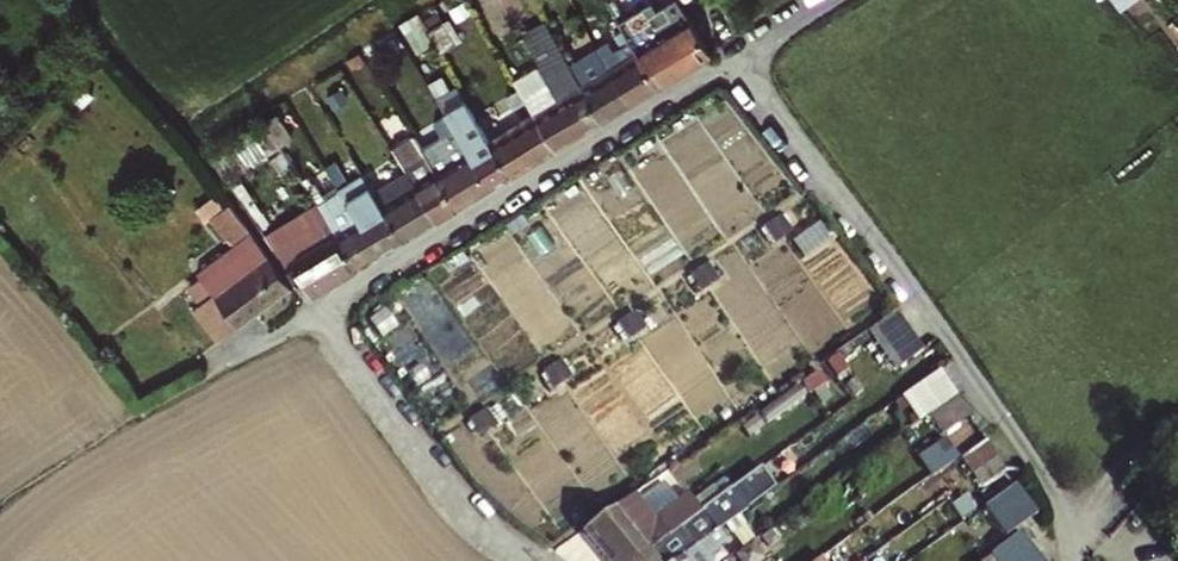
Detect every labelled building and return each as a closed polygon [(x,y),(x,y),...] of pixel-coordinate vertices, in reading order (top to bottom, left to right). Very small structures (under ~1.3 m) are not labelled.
[(620,30),(655,88),(711,54),(694,17),(691,19),(683,4),(656,20),(644,1),(613,19),(620,30)] [(429,35),(437,49),(438,49),(453,40),(441,20),(437,12),(422,22),(429,35)] [(446,17),(441,20),(453,40),(458,37),(446,17)] [(558,147),(602,120),(570,64),(550,24),(525,39),(541,66),(518,79),(537,111),(558,147)] [(599,47),(631,103),(655,88),(620,30),(614,34),(621,46),(616,49),(610,41),(599,47)] [(437,49),(429,35),(422,39),(419,35),(411,39),(422,58),(437,49)] [(570,64),(602,120),(631,103),(599,47),(570,64)] [(80,81),(66,96),(80,107),(93,92),(80,81)] [(447,113),(491,186),(511,175),(490,140),(464,95),(443,107),(447,113)] [(537,111),(490,140),(511,175),(558,147),(537,111)] [(282,144),(283,146),(297,137),(281,113),(268,122),(282,144)] [(459,206),(491,186),(447,113),(434,121),(443,136),(423,148),(459,206)] [(267,120),(210,153),(228,176),(282,144),(268,122),(267,120)] [(438,219),(459,206),(423,148),(414,133),(393,146),(409,172),(438,219)] [(359,267),(380,254),(339,186),(329,192),(320,178),(304,167),(299,170),(320,203),(359,267)] [(405,239),(438,219),(409,172),(376,192),(405,239)] [(200,271),(203,276),(215,292),(204,299),(196,305),(221,338),(292,285),(231,202),(215,215),(236,244),(200,271)] [(312,295),(359,267),(320,203),(269,235),(312,295)] [(203,276),(193,284),(204,299),(215,292),(203,276)] [(897,311),(870,331),(897,369),(923,351),(897,311)] [(955,397),(939,374),(899,402),(916,425),(929,415),(955,397)] [(968,416),(955,397),(929,415),(942,434),(968,416)] [(964,455),(985,441),(972,421),(951,435),(964,455)] [(936,475),(963,456),(948,436),(921,454),(936,475)] [(963,458),(983,485),(1006,469),(987,442),(963,458)] [(1037,513),(1016,483),(984,506),(1004,535),(1037,513)] [(700,512),(690,500),(657,525),(635,495),(581,532),(605,560),(636,560),(700,512)] [(716,531),(746,510),(739,500),(707,522),(700,512),(636,560),(678,560),(716,531)] [(704,557),(724,542),(716,531),(678,560),(707,560),(704,557)] [(997,560),(1041,560),(1019,535),(993,556),(997,560)]
